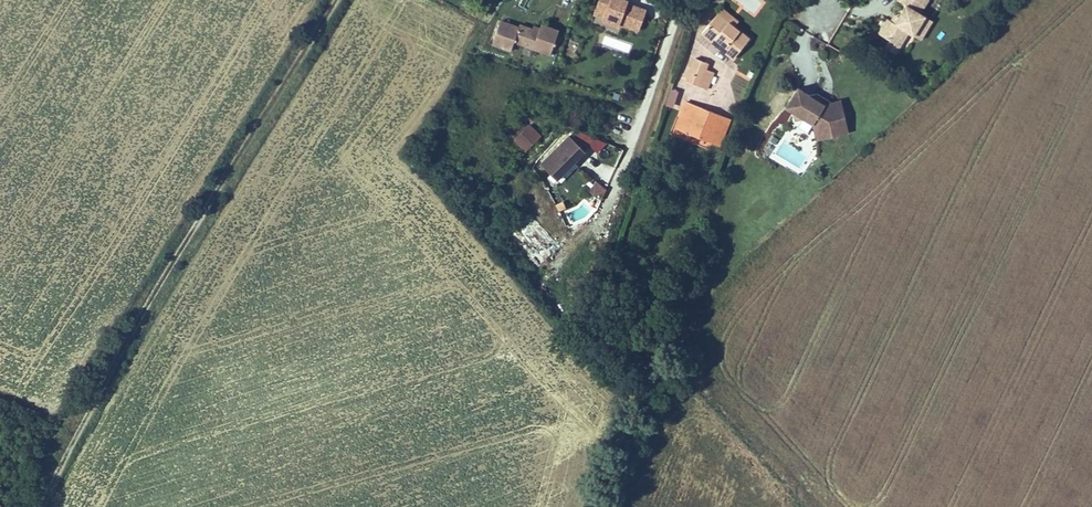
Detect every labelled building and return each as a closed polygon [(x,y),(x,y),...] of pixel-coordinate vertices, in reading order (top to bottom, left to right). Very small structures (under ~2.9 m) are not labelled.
[(627,3),(628,2),(624,0),(599,0),(593,18),(602,21),(601,24),(618,30),(620,26),(639,32),(646,10),(627,3)] [(898,2),(905,7),(898,18),(894,25),(890,22),(887,20),(878,35),(889,42),(899,48),(907,34),(912,37),(924,18),(919,15),(928,0),(927,0),(899,0),(898,2)] [(724,10),(719,16),(734,28),(739,22),(724,10)] [(719,16),(703,36),(733,60),(749,40),(734,28),(719,16)] [(924,18),(912,37),(920,41),(931,22),(924,18)] [(550,57),(558,31),(541,25),(540,29),(533,26),(532,29),(519,25),(518,28),(500,21),(492,46),(511,52),(513,45),(550,57)] [(889,42),(885,49),(895,55),(899,48),(889,42)] [(708,64),(694,59),(687,82),(701,86),(706,71),(708,64)] [(706,71),(701,86),(708,89),(713,73),(706,71)] [(833,137),(844,118),(840,101),(830,103),(823,105),(819,102),(817,95),(810,96),(797,88),(783,111),(792,115),(794,121),(801,120),(812,126),(816,141),(833,137)] [(670,89),(665,105),(673,108),(678,92),(670,89)] [(830,103),(817,95),(819,102),(823,105),(830,103)] [(699,139),(709,113),(685,104),(676,130),(699,139)] [(730,121),(709,113),(699,139),(720,147),(730,121)] [(848,133),(844,118),(833,137),(848,133)] [(515,140),(528,126),(520,119),(507,133),(515,140)] [(529,125),(528,126),(515,140),(514,141),(525,152),(541,135),(529,125)] [(575,130),(568,137),(584,153),(597,139),(575,130)] [(567,137),(540,165),(557,181),(584,153),(568,137),(567,137)] [(588,193),(603,199),(607,188),(593,182),(588,193)] [(508,234),(539,264),(558,244),(527,214),(508,234)]
